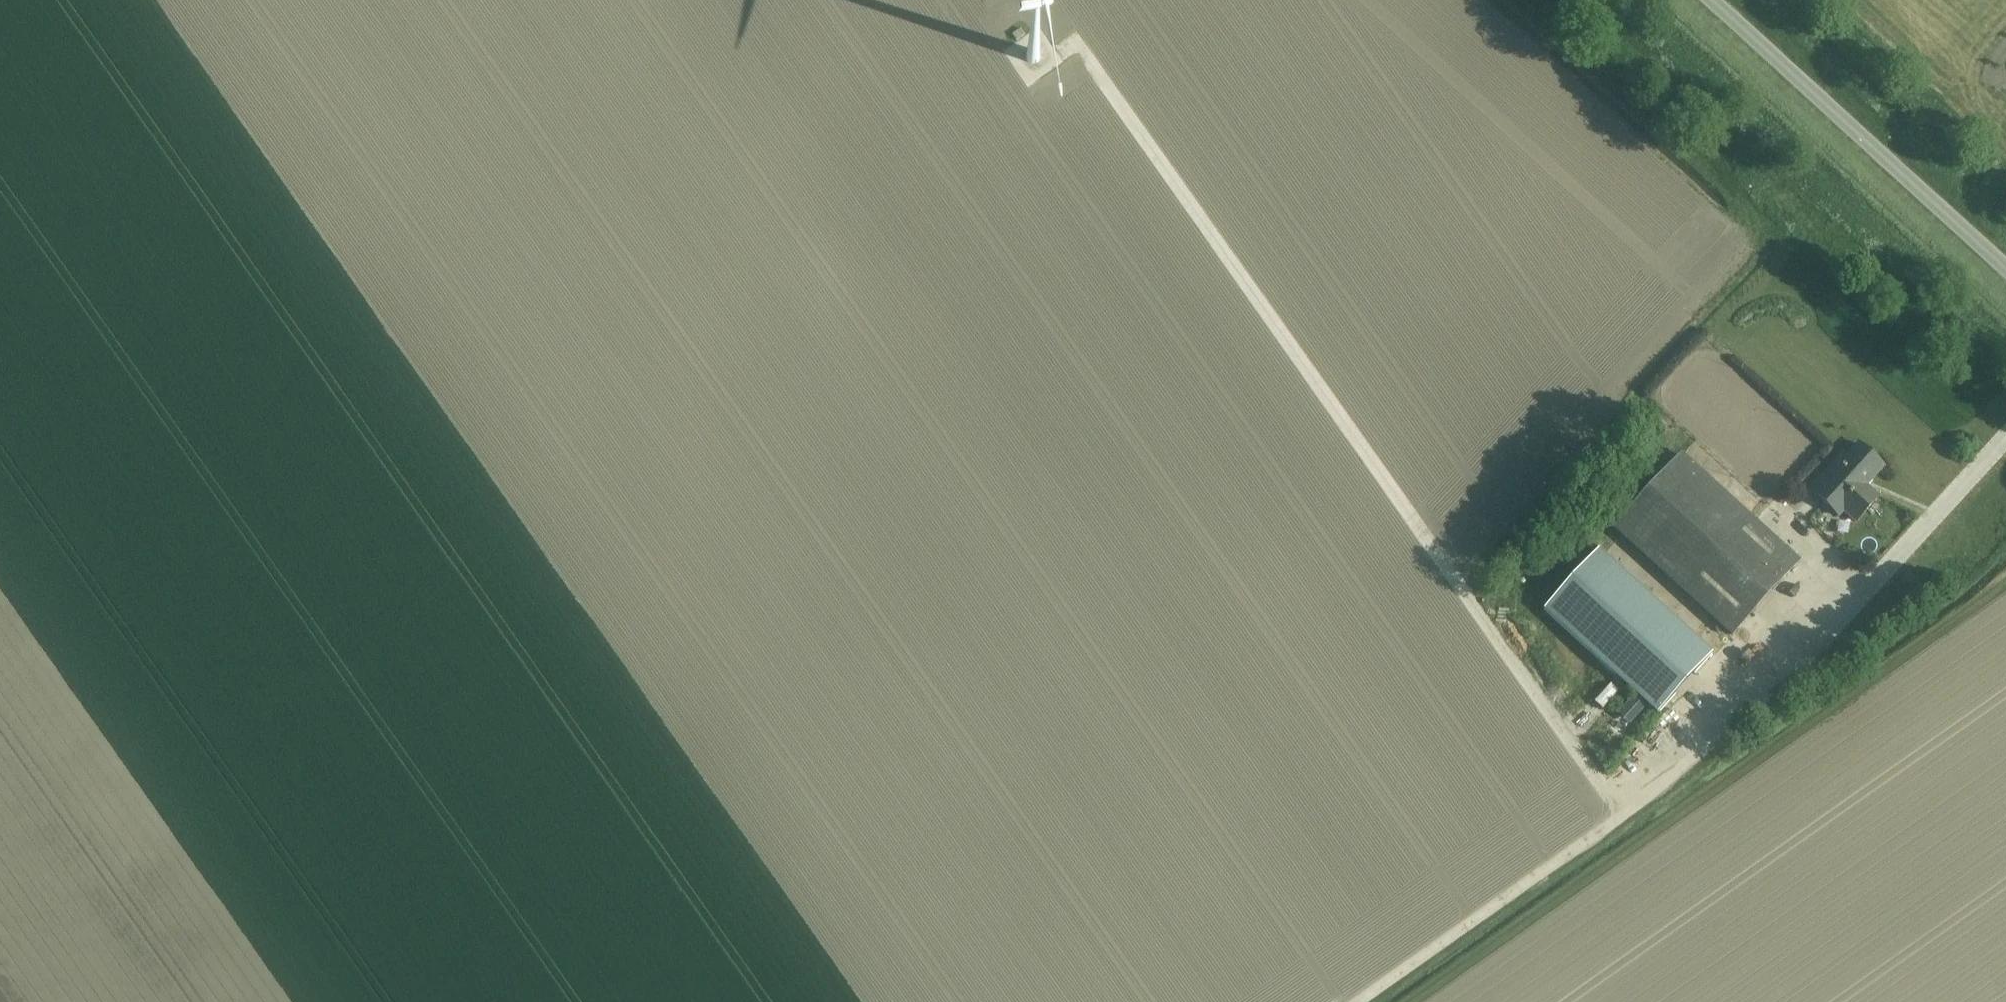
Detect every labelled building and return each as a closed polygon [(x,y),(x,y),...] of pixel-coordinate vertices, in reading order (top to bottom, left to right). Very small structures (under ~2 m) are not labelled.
[(1033,50),(1016,55),(1019,64),(1035,59),(1033,50)] [(1872,476),(1882,465),(1858,443),(1813,493),(1838,515),(1843,510),(1857,521),(1880,496),(1864,481),(1870,475),(1872,476)] [(1732,633),(1797,561),(1682,456),(1617,528),(1732,633)] [(1599,549),(1544,609),(1658,713),(1713,654),(1599,549)]
